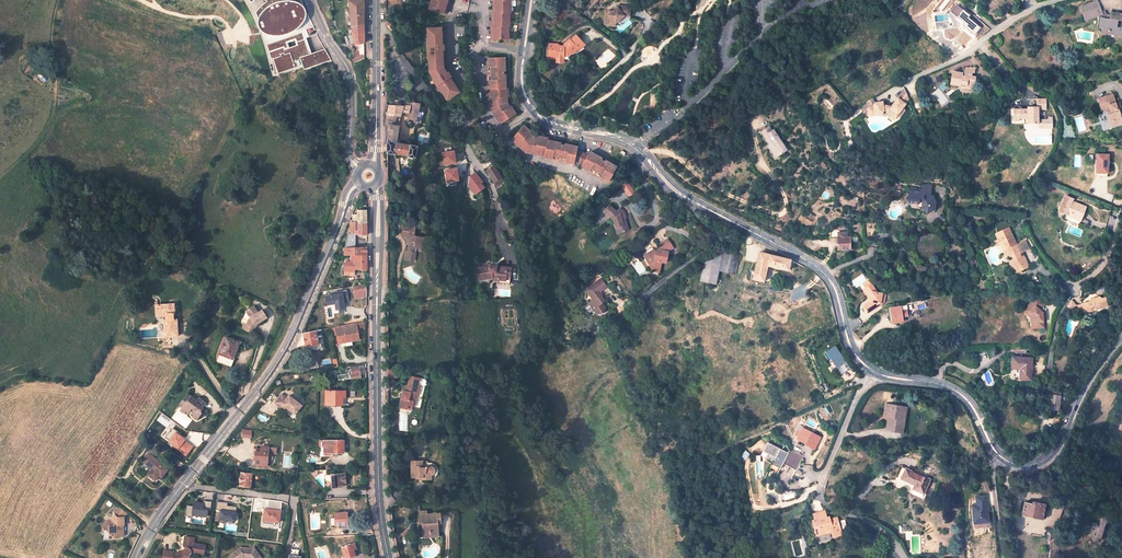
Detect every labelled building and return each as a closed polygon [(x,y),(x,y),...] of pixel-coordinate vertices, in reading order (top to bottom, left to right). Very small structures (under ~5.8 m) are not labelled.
[(267,1),(264,3),(261,7),(257,10),(278,71),(305,62),(306,65),(309,64),(309,66),(332,58),(325,47),(311,51),(306,36),(317,32),(302,0),(268,0),(267,1)] [(350,10),(348,10),(348,11),(348,12),(348,13),(349,13),(350,13),(350,17),(364,14),(364,0),(361,0),(356,0),(349,0),(350,10)] [(429,11),(446,16),(449,3),(448,3),(449,0),(432,0),(429,11)] [(494,14),(492,14),(493,26),(491,27),(492,39),(509,39),(508,26),(510,26),(509,13),(512,13),(511,0),(493,0),(494,14)] [(1082,7),(1087,21),(1097,15),(1103,15),(1101,30),(1121,33),(1121,12),(1115,11),(1115,13),(1103,11),(1104,7),(1101,8),(1098,0),(1082,7)] [(613,13),(610,13),(610,26),(617,26),(617,24),(625,16),(630,17),(631,7),(619,6),(618,9),(613,13)] [(953,8),(949,12),(962,24),(961,25),(974,36),(978,31),(965,21),(967,19),(953,8)] [(350,17),(351,19),(351,26),(364,23),(364,14),(350,17)] [(351,26),(352,34),(364,31),(364,23),(351,26)] [(442,50),(442,45),(440,45),(439,27),(427,28),(427,30),(428,34),(426,34),(426,38),(425,38),(425,44),(426,44),(427,52),(425,52),(426,58),(427,58),(427,62),(429,62),(430,75),(432,79),(431,80),(439,91),(440,91),(442,94),(444,93),(447,98),(457,92),(448,77),(449,76),(446,72),(445,73),(441,67),(440,50),(442,50)] [(349,35),(351,43),(355,42),(356,45),(360,44),(364,43),(364,31),(349,35)] [(569,53),(571,52),(573,55),(579,50),(580,51),(585,47),(580,40),(581,39),(578,36),(571,41),(571,40),(565,44),(567,46),(565,48),(560,47),(558,45),(550,44),(549,56),(557,57),(557,59),(563,60),(568,61),(569,53)] [(503,126),(516,118),(510,111),(508,112),(504,107),(505,107),(505,101),(507,101),(506,91),(504,91),(502,62),(487,63),(487,67),(485,67),(486,79),(484,79),(484,84),(486,84),(486,88),(488,88),(488,92),(490,92),(490,96),(489,96),(490,109),(493,115),(492,116),(493,118),(495,121),(497,120),(499,124),(501,123),(503,126)] [(965,77),(952,76),(951,87),(956,87),(956,91),(974,91),(975,80),(971,79),(971,74),(973,75),(974,70),(969,69),(969,72),(965,72),(965,77)] [(879,103),(872,105),(871,104),(868,99),(861,103),(865,110),(863,111),(863,119),(869,118),(870,121),(877,120),(879,117),(883,117),(883,122),(890,126),(895,119),(897,120),(902,114),(899,112),(906,102),(901,90),(889,109),(880,107),(879,103)] [(1098,100),(1103,112),(1107,111),(1111,122),(1114,121),(1116,126),(1121,124),(1121,121),(1120,116),(1121,115),(1121,113),(1120,108),(1117,109),(1113,96),(1098,100)] [(406,103),(406,107),(404,120),(404,122),(406,122),(406,124),(405,124),(405,126),(408,127),(414,128),(415,123),(421,124),(424,108),(419,107),(419,104),(406,103)] [(399,118),(400,106),(387,105),(386,116),(399,118)] [(1038,131),(1041,120),(1050,122),(1053,111),(1043,109),(1041,116),(1036,114),(1036,117),(1032,116),(1022,113),(1020,122),(1024,123),(1029,125),(1027,131),(1033,133),(1034,130),(1038,131)] [(388,126),(397,127),(398,120),(399,118),(386,116),(384,125),(388,126)] [(774,134),(767,122),(759,127),(769,143),(767,145),(772,153),(784,146),(776,133),(774,134)] [(414,159),(417,146),(397,143),(398,141),(395,141),(397,127),(388,126),(386,150),(386,154),(414,159)] [(531,136),(523,129),(513,141),(516,144),(516,145),(525,154),(532,155),(531,157),(536,159),(537,157),(542,158),(542,156),(546,157),(547,158),(550,159),(549,161),(563,164),(562,166),(566,167),(567,164),(571,165),(571,164),(579,166),(586,170),(585,171),(596,177),(595,179),(599,181),(601,180),(604,182),(605,180),(608,182),(615,168),(591,154),(588,159),(583,155),(577,154),(578,151),(548,144),(549,142),(539,140),(538,142),(534,142),(535,140),(533,140),(530,137),(531,136)] [(1036,139),(1049,142),(1051,134),(1038,131),(1037,134),(1036,139)] [(454,150),(442,152),(444,165),(456,163),(454,150)] [(1097,173),(1109,174),(1110,156),(1099,155),(1097,173)] [(504,182),(494,165),(486,170),(496,187),(504,182)] [(456,167),(445,169),(447,182),(459,180),(456,167)] [(475,172),(470,176),(469,186),(475,195),(485,188),(481,183),(483,182),(475,172)] [(923,181),(917,186),(917,189),(926,190),(928,182),(923,181)] [(632,194),(625,183),(619,187),(626,199),(632,194)] [(917,186),(907,185),(906,190),(904,193),(908,197),(921,199),(921,197),(924,198),(923,205),(928,209),(935,207),(937,199),(933,191),(926,190),(917,189),(917,186)] [(1077,199),(1070,196),(1062,212),(1071,215),(1071,214),(1085,220),(1090,208),(1075,202),(1077,199)] [(610,202),(604,208),(613,216),(615,221),(617,220),(619,231),(627,229),(628,228),(624,212),(626,209),(621,204),(617,208),(610,202)] [(355,246),(355,232),(359,232),(359,235),(367,234),(367,221),(355,222),(352,223),(345,247),(355,246)] [(415,225),(403,223),(401,233),(408,241),(407,251),(414,251),(415,246),(422,247),(424,235),(414,234),(415,225)] [(837,239),(839,250),(843,250),(843,251),(849,251),(849,249),(851,249),(850,238),(847,238),(847,232),(839,233),(838,231),(830,229),(828,240),(837,239)] [(1007,229),(994,236),(997,242),(998,241),(1000,244),(999,245),(1003,253),(1002,254),(1005,260),(1008,258),(1008,259),(1012,257),(1014,261),(1010,263),(1014,271),(1019,268),(1020,272),(1028,268),(1020,253),(1029,248),(1025,241),(1016,246),(1007,229)] [(1000,244),(998,241),(997,242),(994,236),(992,237),(995,243),(994,243),(996,247),(997,246),(1002,254),(1003,253),(999,245),(1000,244)] [(651,251),(642,255),(644,261),(643,262),(647,270),(650,270),(656,272),(658,264),(662,265),(665,254),(664,254),(665,251),(668,252),(672,250),(666,240),(658,245),(655,254),(652,252),(651,251)] [(355,246),(345,247),(344,256),(348,255),(367,254),(367,245),(355,246)] [(705,257),(700,279),(717,282),(719,270),(724,249),(705,257)] [(741,252),(724,249),(719,270),(736,273),(741,252)] [(414,251),(407,251),(403,254),(402,260),(413,262),(414,253),(414,251)] [(791,260),(760,251),(754,278),(764,281),(768,266),(789,270),(791,260)] [(348,261),(343,261),(344,271),(353,271),(354,263),(357,262),(358,267),(367,268),(367,254),(348,255),(348,261)] [(496,265),(488,264),(488,266),(476,267),(478,281),(492,279),(492,281),(494,282),(509,284),(511,267),(496,266),(496,265)] [(598,296),(596,293),(597,292),(601,290),(600,289),(604,286),(599,278),(583,289),(591,300),(586,303),(590,309),(597,309),(601,306),(599,303),(602,301),(598,296)] [(882,306),(884,295),(880,294),(873,284),(867,289),(871,295),(873,296),(872,303),(866,307),(870,313),(882,306)] [(337,311),(347,309),(346,302),(350,301),(349,289),(336,291),(337,294),(327,296),(329,306),(336,305),(337,311)] [(1090,297),(1087,302),(1082,303),(1082,305),(1077,306),(1079,313),(1092,310),(1094,307),(1097,309),(1109,305),(1107,297),(1102,298),(1099,295),(1096,299),(1096,301),(1094,300),(1090,297)] [(1034,317),(1034,318),(1035,323),(1033,323),(1034,330),(1046,329),(1045,315),(1042,312),(1039,309),(1044,303),(1037,297),(1025,310),(1030,315),(1031,314),(1034,317)] [(174,302),(155,304),(156,315),(167,314),(167,318),(163,319),(164,335),(178,334),(177,317),(172,318),(172,313),(174,313),(174,302)] [(1044,303),(1039,309),(1042,312),(1047,305),(1044,303)] [(255,324),(267,317),(263,310),(259,312),(255,305),(247,310),(251,317),(248,324),(256,328),(256,327),(255,324)] [(904,321),(903,307),(892,308),(892,322),(904,321)] [(335,326),(338,343),(360,338),(358,327),(360,327),(359,321),(335,326)] [(304,332),(307,347),(320,344),(317,330),(304,332)] [(238,341),(226,336),(217,361),(217,362),(218,362),(228,366),(232,365),(234,359),(233,359),(233,358),(232,358),(238,341)] [(824,350),(837,375),(847,370),(835,345),(824,350)] [(1033,359),(1014,357),(1013,365),(1020,366),(1019,380),(1031,381),(1033,359)] [(360,365),(346,366),(346,372),(340,373),(340,378),(361,376),(360,365)] [(388,378),(397,378),(397,368),(388,368),(388,378)] [(416,398),(417,393),(415,393),(417,384),(408,382),(406,390),(404,390),(403,395),(400,395),(398,407),(410,409),(410,405),(411,401),(416,398)] [(336,392),(328,393),(329,404),(346,403),(346,391),(342,392),(342,390),(336,390),(336,392)] [(288,396),(284,393),(278,401),(284,406),(286,403),(289,406),(297,413),(304,404),(290,393),(288,396)] [(1061,395),(1050,395),(1049,407),(1060,408),(1061,395)] [(192,402),(187,398),(184,403),(180,400),(177,405),(180,408),(178,410),(184,414),(185,412),(187,413),(189,410),(191,412),(189,415),(195,419),(199,414),(197,413),(200,410),(199,409),(202,404),(195,399),(192,402)] [(907,404),(886,400),(884,413),(887,413),(892,414),(889,427),(901,429),(907,404)] [(814,449),(820,439),(802,429),(796,440),(814,449)] [(345,439),(325,439),(325,454),(332,454),(333,451),(345,451),(345,439)] [(772,461),(779,448),(767,442),(760,454),(765,457),(772,461)] [(259,450),(254,450),(254,463),(266,464),(267,446),(259,445),(259,450)] [(782,463),(787,453),(779,448),(772,461),(770,464),(779,469),(782,463)] [(803,456),(790,449),(787,453),(783,462),(796,469),(803,456)] [(926,456),(916,452),(914,456),(918,458),(917,460),(923,462),(926,456)] [(168,471),(148,455),(142,463),(151,471),(148,476),(155,482),(159,477),(161,479),(168,471)] [(423,458),(410,458),(410,476),(420,476),(420,474),(430,474),(430,472),(432,473),(433,472),(434,471),(435,471),(437,469),(437,467),(436,464),(435,463),(433,462),(431,461),(430,461),(430,460),(423,460),(423,458)] [(796,469),(783,462),(782,463),(795,470),(796,469)] [(779,469),(770,464),(768,468),(777,473),(779,469)] [(929,477),(905,466),(900,476),(915,482),(913,487),(921,491),(929,477)] [(240,472),(240,479),(239,485),(249,486),(251,473),(240,472)] [(326,474),(326,487),(339,486),(339,485),(346,484),(346,473),(326,474)] [(970,528),(988,526),(985,495),(973,496),(973,505),(969,505),(970,528)] [(244,496),(226,497),(227,510),(238,510),(238,512),(245,512),(244,496)] [(1046,503),(1025,499),(1022,513),(1042,518),(1046,503)] [(195,505),(187,505),(187,514),(211,515),(212,501),(195,500),(195,505)] [(281,522),(283,509),(281,508),(282,501),(269,500),(269,507),(265,507),(264,521),(281,522)] [(426,510),(419,510),(419,521),(424,521),(425,524),(425,533),(433,532),(433,537),(442,537),(441,522),(443,522),(443,512),(426,513),(426,510)] [(815,536),(830,531),(831,535),(840,532),(834,515),(825,519),(822,510),(813,512),(810,513),(813,521),(812,521),(810,521),(812,525),(815,536)] [(349,511),(338,512),(338,516),(338,523),(349,522),(349,511)] [(110,517),(103,526),(113,536),(122,536),(122,531),(126,531),(126,525),(126,516),(122,516),(120,516),(115,512),(110,517)] [(1095,525),(1083,521),(1080,530),(1085,531),(1086,530),(1093,532),(1091,536),(1098,538),(1102,529),(1109,532),(1111,526),(1096,521),(1095,525)] [(191,553),(193,551),(205,553),(207,543),(194,541),(195,535),(185,533),(184,545),(185,546),(184,546),(184,547),(184,548),(184,549),(184,550),(184,551),(174,555),(173,552),(165,551),(164,557),(190,557),(191,553)] [(356,541),(343,545),(347,556),(360,552),(356,541)] [(305,555),(299,554),(300,548),(293,547),(291,557),(304,557),(305,555)] [(228,557),(242,557),(245,557),(260,557),(254,549),(240,548),(228,557)]
